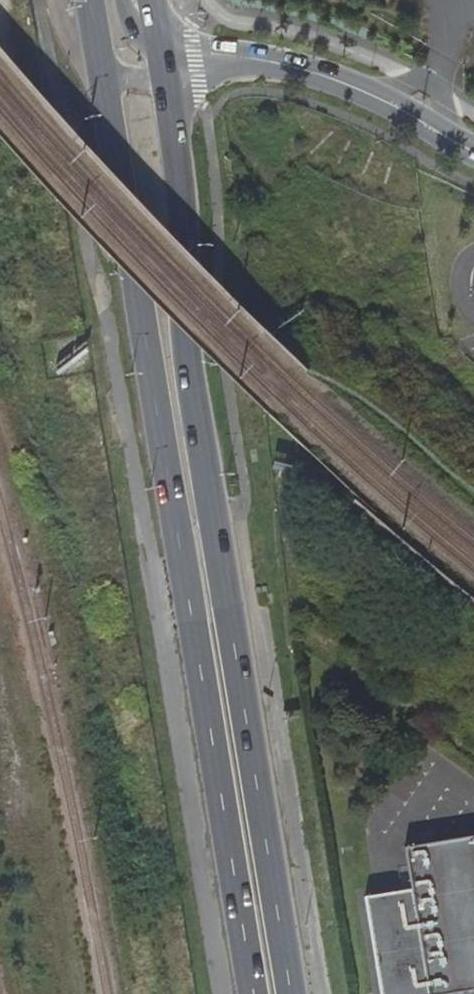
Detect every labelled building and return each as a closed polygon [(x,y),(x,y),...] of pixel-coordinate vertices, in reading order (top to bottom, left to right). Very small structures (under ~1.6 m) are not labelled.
[(413,852),(420,893),(373,900),(388,993),(473,993),(473,843),(413,852)]
